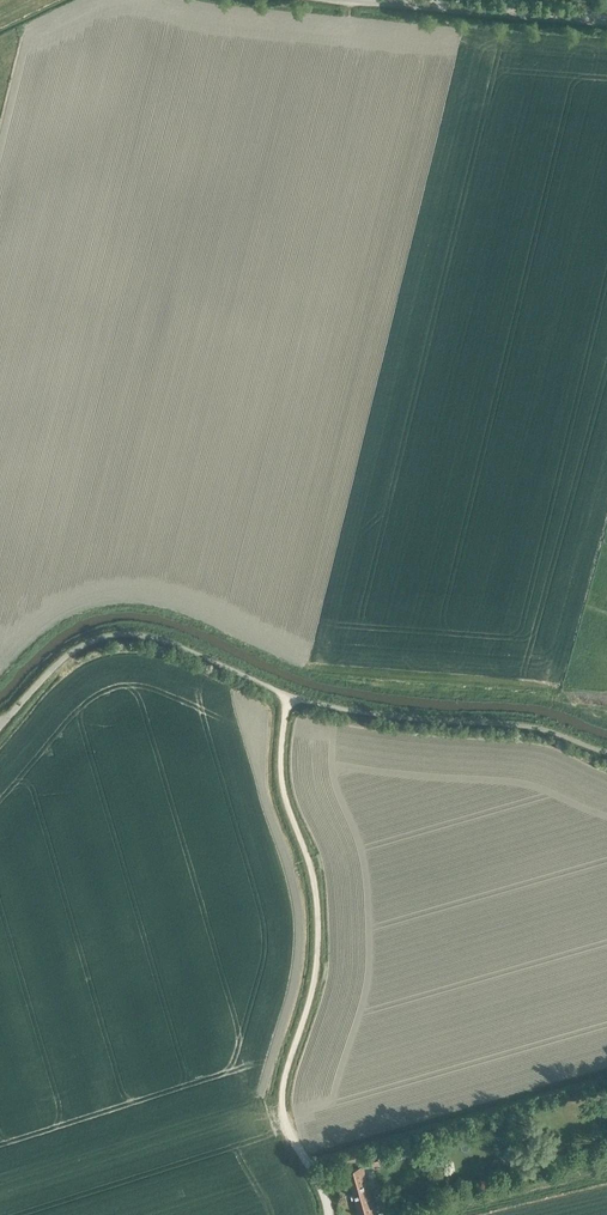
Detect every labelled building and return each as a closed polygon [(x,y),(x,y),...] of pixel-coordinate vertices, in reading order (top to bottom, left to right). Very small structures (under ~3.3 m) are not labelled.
[(363,1154),(367,1166),(376,1164),(373,1151),(363,1154)] [(377,1210),(375,1204),(371,1205),(360,1166),(347,1170),(360,1214),(374,1214),(373,1211),(377,1210)]
